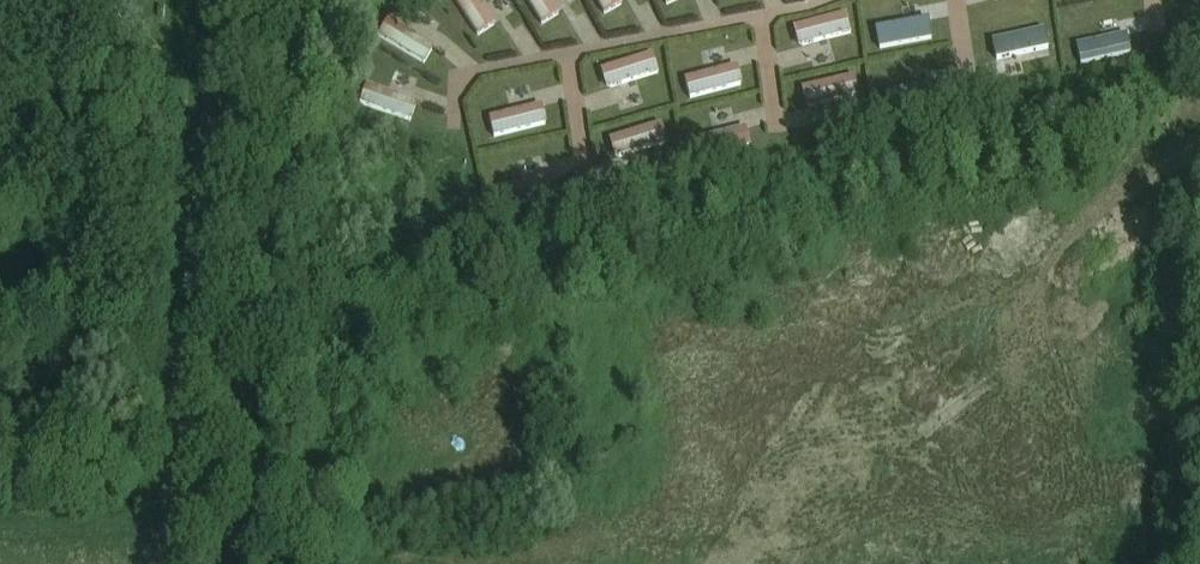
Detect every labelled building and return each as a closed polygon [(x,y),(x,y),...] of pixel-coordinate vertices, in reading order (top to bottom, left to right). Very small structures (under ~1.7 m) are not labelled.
[(475,37),(494,25),(477,0),(450,0),(475,37)] [(540,26),(560,13),(552,0),(523,0),(540,26)] [(621,5),(618,0),(593,0),(602,16),(621,5)] [(795,50),(852,32),(845,11),(789,28),(795,50)] [(399,46),(420,64),(435,47),(414,29),(399,46)] [(596,70),(602,91),(660,73),(654,52),(596,70)] [(681,77),(685,99),(740,88),(736,66),(681,77)] [(803,111),(863,97),(857,75),(798,89),(803,111)] [(360,104),(411,123),(419,101),(368,82),(360,104)] [(485,117),(490,138),(544,126),(539,105),(485,117)] [(610,157),(669,147),(666,125),(607,135),(610,157)] [(690,140),(696,162),(751,148),(745,126),(690,140)] [(505,209),(558,195),(552,173),(499,187),(505,209)]
